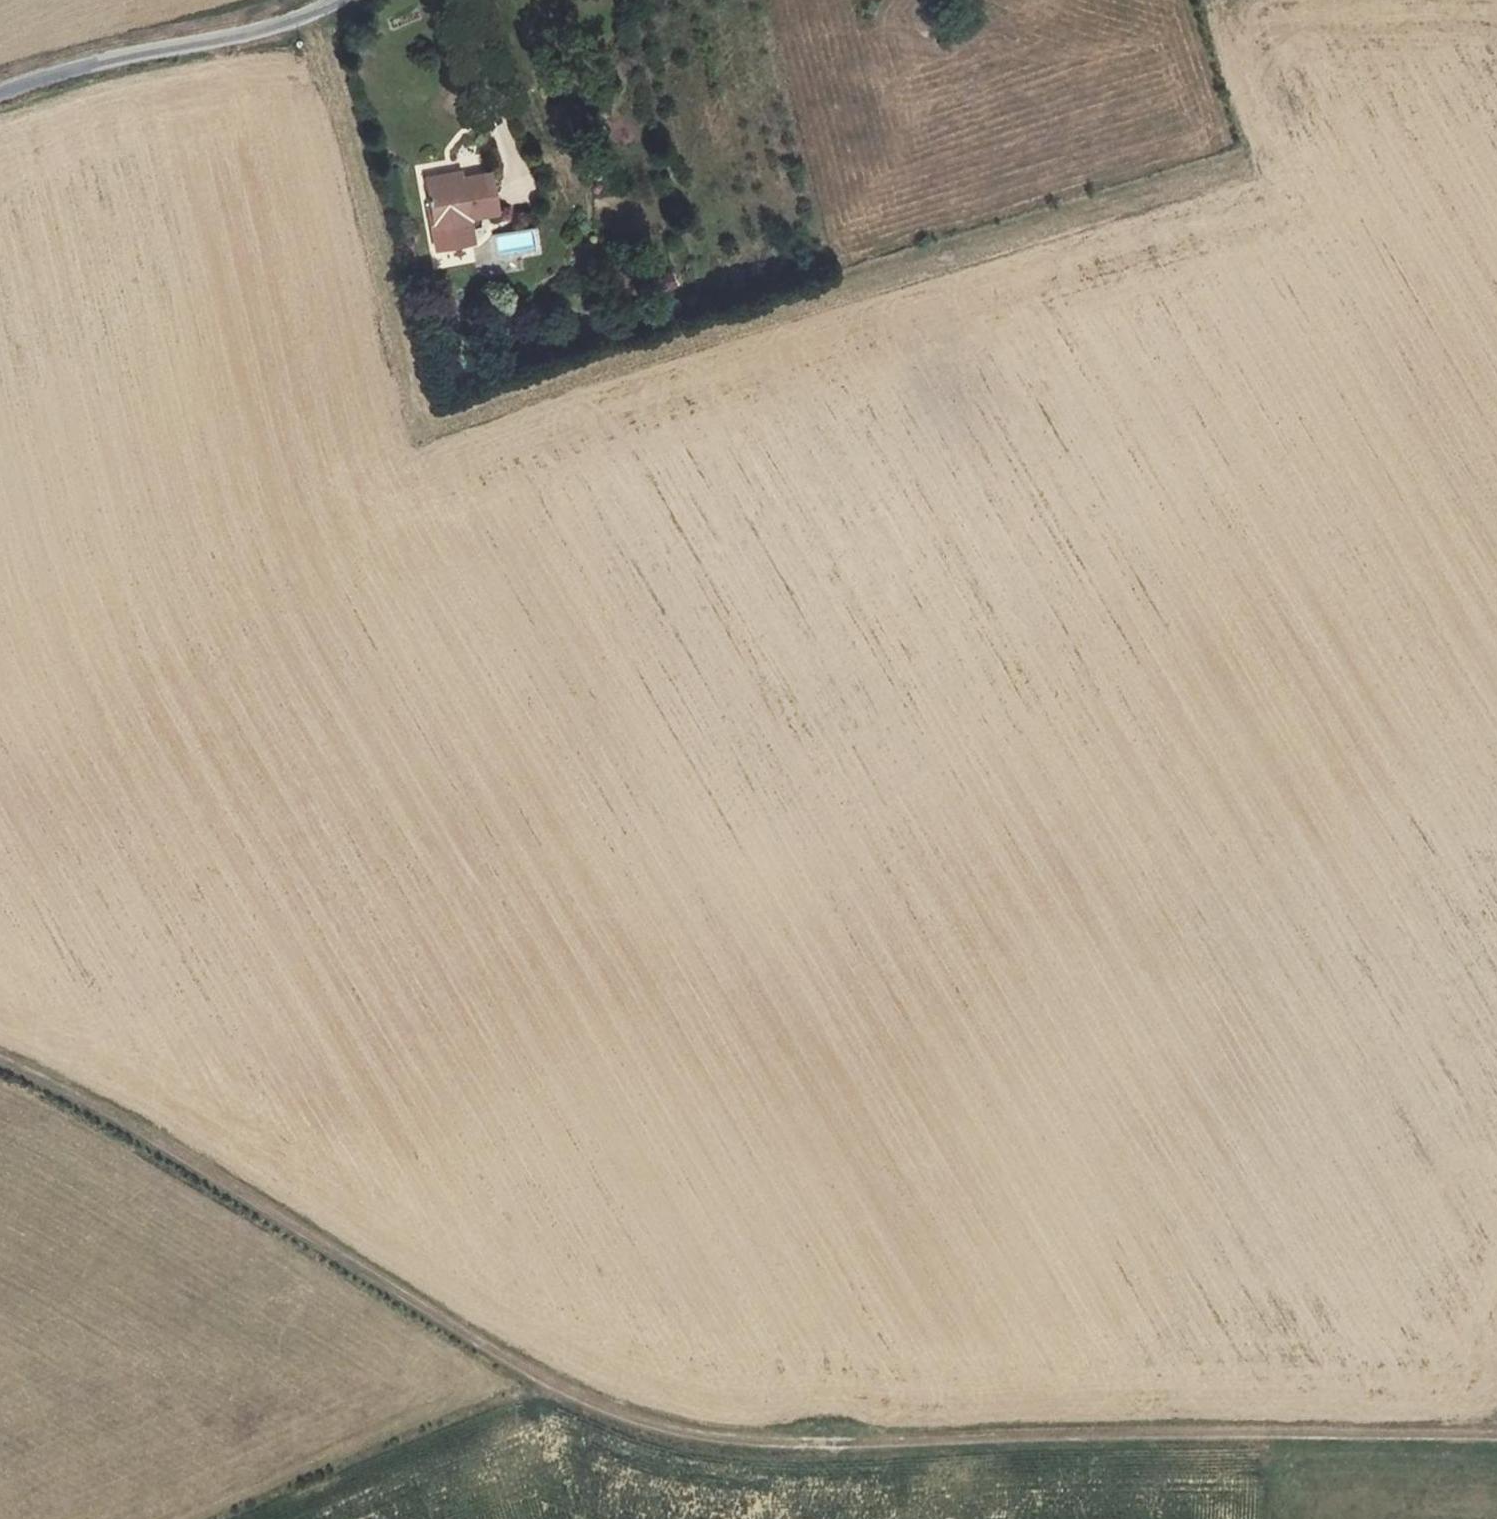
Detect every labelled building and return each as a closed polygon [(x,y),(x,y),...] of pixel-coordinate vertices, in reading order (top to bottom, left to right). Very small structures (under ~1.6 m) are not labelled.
[(494,174),(431,185),(437,226),(434,227),(438,250),(477,243),(474,221),(500,216),(494,174)] [(498,254),(533,250),(530,231),(496,235),(498,254)]
